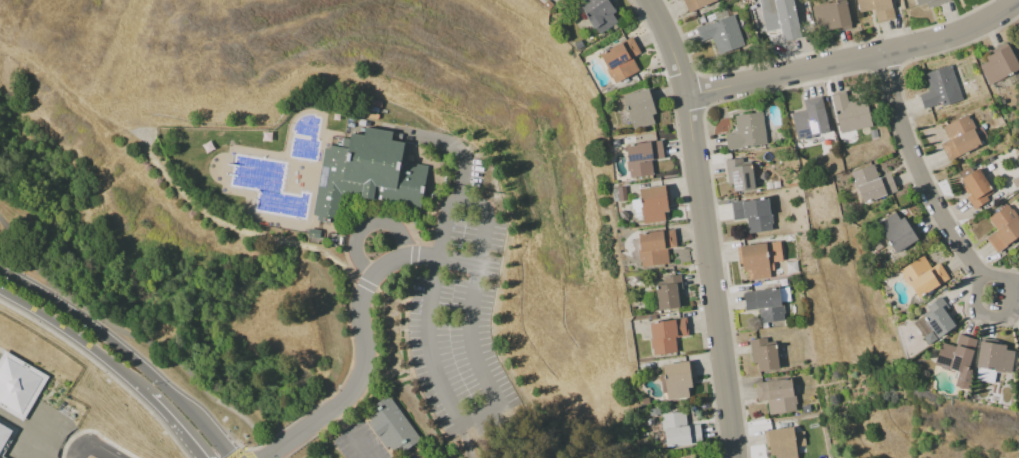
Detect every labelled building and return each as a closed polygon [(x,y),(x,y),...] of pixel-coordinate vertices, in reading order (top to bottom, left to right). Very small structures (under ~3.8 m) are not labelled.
[(610,13),(615,10),(608,0),(583,0),(577,4),(597,34),(615,22),(610,13)] [(686,12),(714,0),(681,0),(686,12)] [(763,32),(778,29),(780,39),(798,36),(791,0),(757,0),(763,32)] [(809,6),(814,32),(849,25),(844,0),(839,0),(809,6)] [(872,9),(875,22),(892,18),(888,0),(855,0),(857,12),(872,9)] [(715,53),(744,45),(735,14),(695,26),(699,40),(710,37),(715,53)] [(611,83),(637,71),(630,57),(638,53),(630,37),(597,52),(611,83)] [(983,57),(985,61),(978,65),(987,85),(1018,69),(1006,45),(983,57)] [(960,98),(949,64),(922,73),(927,90),(917,94),(922,110),(960,98)] [(621,95),(630,129),(652,123),(650,114),(655,112),(649,88),(621,95)] [(864,98),(847,101),(845,91),(828,94),(837,133),(870,125),(864,98)] [(826,132),(820,96),(801,100),(803,110),(789,112),(794,139),(826,132)] [(723,134),(725,149),(764,144),(760,111),(732,115),(734,133),(723,134)] [(979,145),(965,114),(940,126),(946,139),(938,143),(946,160),(979,145)] [(408,143),(404,162),(426,166),(418,207),(339,193),(334,222),(329,221),(329,223),(316,220),(316,216),(311,215),(324,148),(328,148),(329,144),(341,147),(344,131),(361,134),(363,126),(391,131),(389,140),(408,143)] [(661,158),(659,140),(623,144),(627,177),(651,174),(649,159),(661,158)] [(752,189),(749,157),(723,159),(723,168),(729,167),(731,191),(752,189)] [(893,191),(888,173),(875,177),(871,164),(849,171),(859,202),(893,191)] [(957,179),(972,206),(992,194),(977,167),(957,179)] [(637,188),(641,223),(668,220),(663,185),(637,188)] [(746,233),(770,230),(767,198),(730,202),(731,220),(744,218),(746,233)] [(994,231),(985,236),(993,251),(1018,235),(1018,224),(1007,204),(985,217),(994,231)] [(894,253),(918,237),(904,216),(899,219),(893,211),(874,223),(894,253)] [(666,263),(665,248),(674,247),(672,229),(635,233),(639,266),(666,263)] [(738,246),(741,272),(745,271),(747,280),(771,277),(769,262),(780,260),(778,240),(738,246)] [(913,296),(947,279),(938,262),(928,268),(922,256),(898,268),(913,296)] [(782,320),(780,300),(787,300),(786,287),(742,291),(743,309),(757,308),(758,322),(782,320)] [(925,344),(954,326),(944,310),(947,308),(940,299),(909,319),(925,344)] [(686,335),(684,318),(647,321),(650,354),(675,352),(673,337),(686,335)] [(932,365),(964,374),(974,339),(956,335),(953,346),(939,342),(932,365)] [(748,338),(749,364),(756,363),(756,370),(776,370),(775,341),(765,341),(765,337),(748,338)] [(1012,350),(1003,349),(1004,342),(978,339),(973,379),(989,381),(991,370),(1009,373),(1012,350)] [(29,419),(0,402),(0,348),(51,379),(29,419)] [(665,399),(690,396),(685,361),(660,364),(665,399)] [(793,411),(790,378),(753,381),(755,401),(765,400),(766,413),(793,411)] [(360,414),(390,457),(391,457),(418,439),(388,395),(360,414)] [(664,447),(699,442),(697,423),(684,425),(683,411),(660,414),(664,447)] [(19,434),(5,457),(0,457),(0,424),(19,434)] [(773,455),(773,457),(795,457),(794,446),(802,445),(801,431),(791,432),(790,427),(765,429),(768,455),(773,455)]
